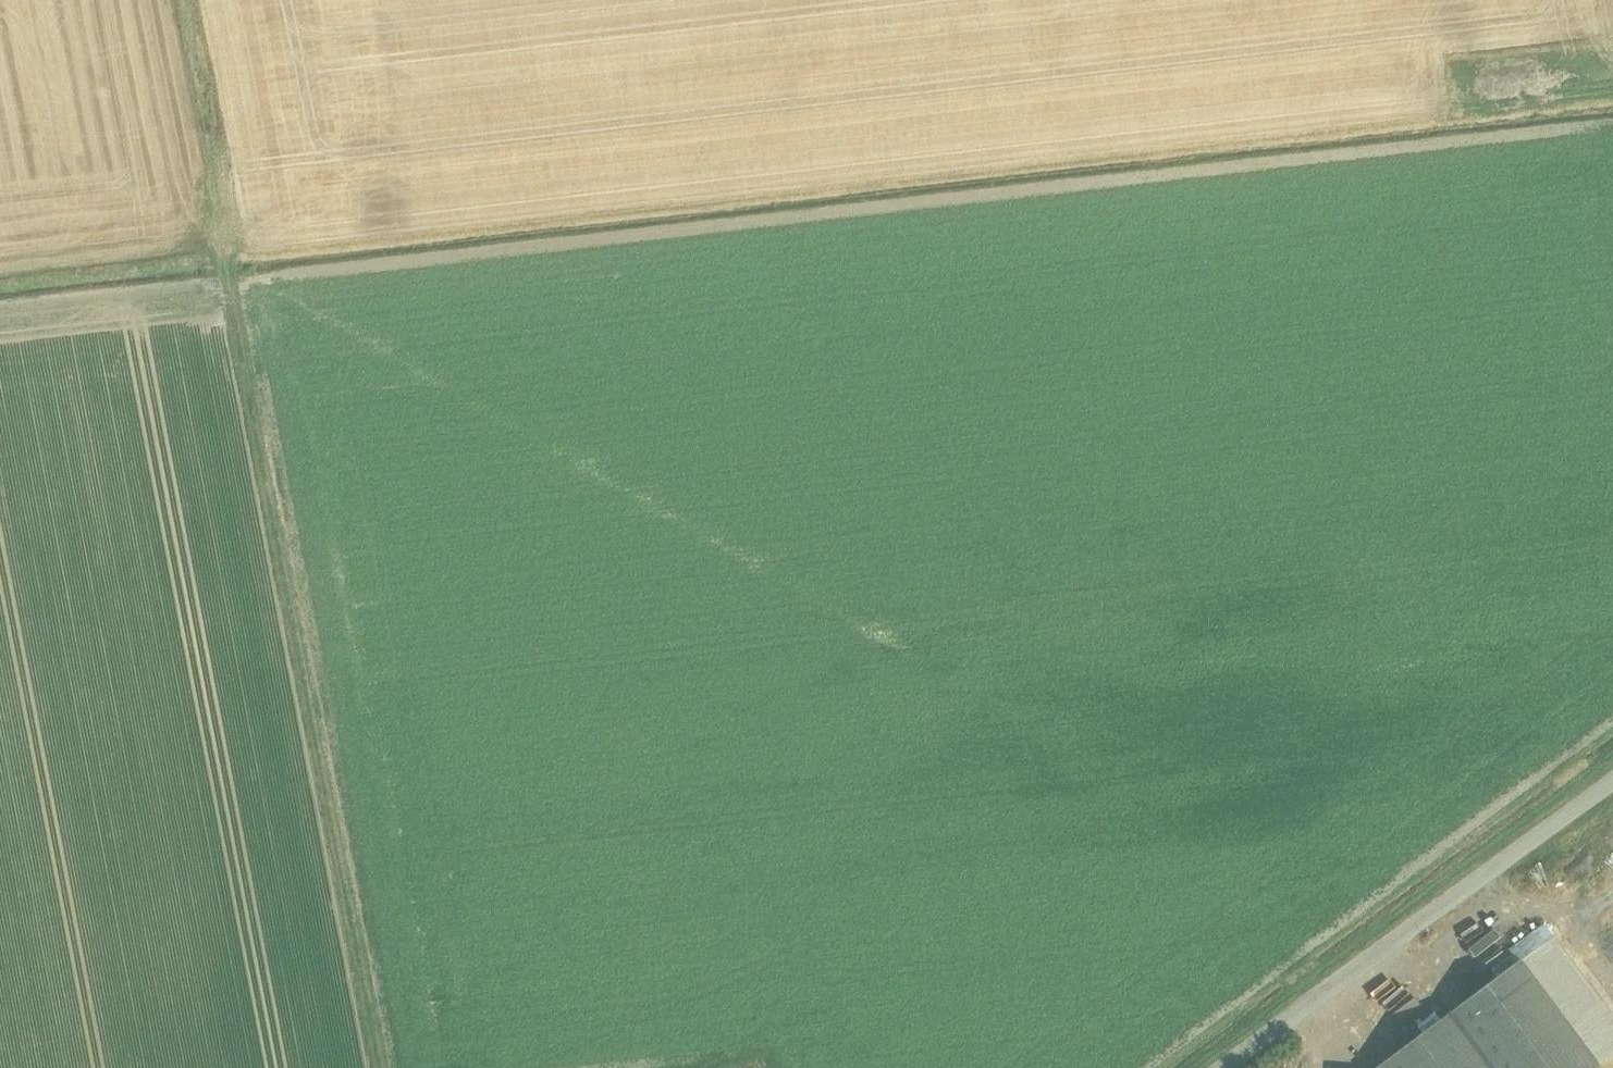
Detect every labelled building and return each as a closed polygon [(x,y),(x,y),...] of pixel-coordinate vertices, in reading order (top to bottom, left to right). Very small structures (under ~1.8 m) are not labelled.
[(1519,964),(1377,1067),(1596,1067),(1519,964)]
